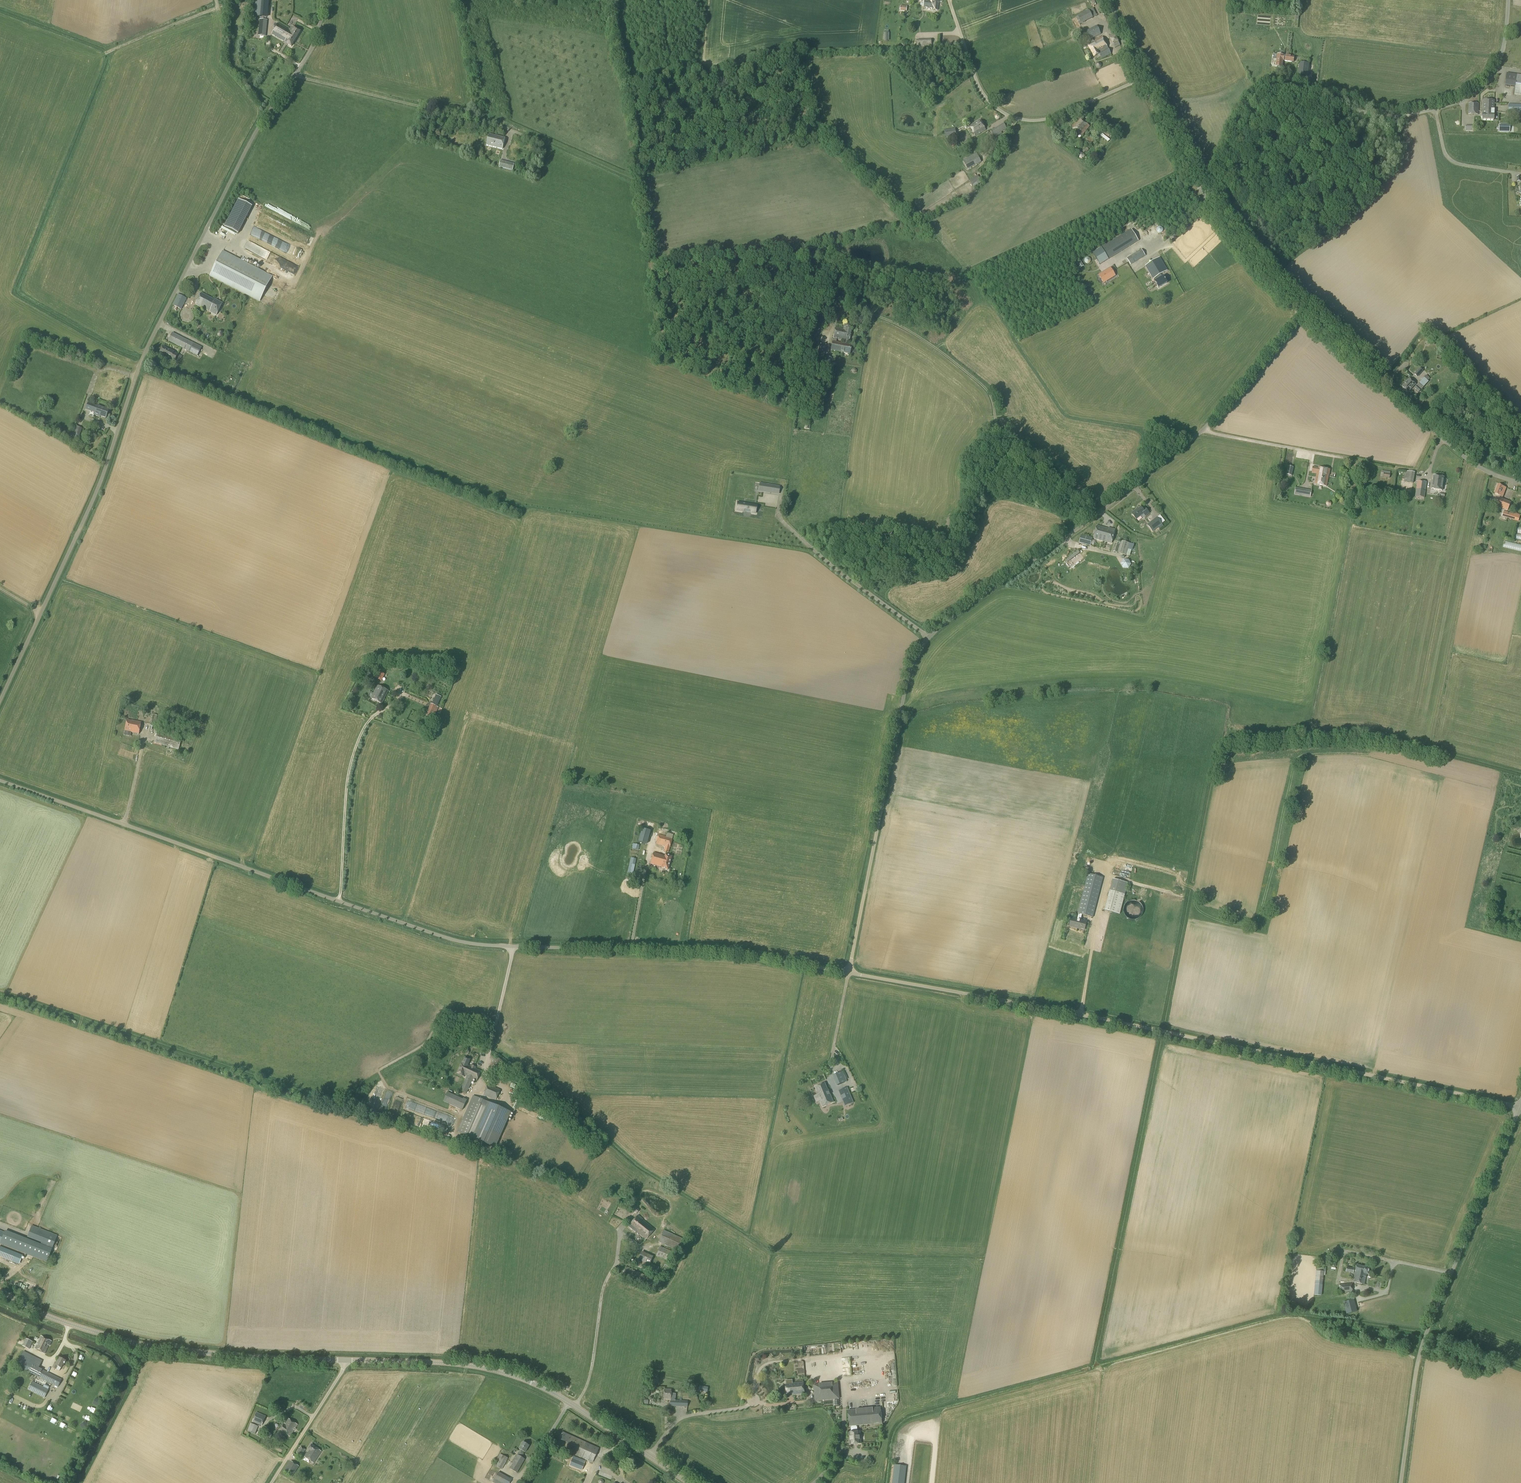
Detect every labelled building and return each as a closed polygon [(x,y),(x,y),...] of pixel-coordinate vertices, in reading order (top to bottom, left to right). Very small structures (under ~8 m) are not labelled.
[(939,0),(927,0),(927,1),(925,1),(924,9),(938,10),(939,0)] [(1082,24),(1093,18),(1088,10),(1075,17),(1079,25),(1081,24),(1082,24)] [(266,31),(267,20),(260,20),(258,36),(264,36),(265,31),(266,31)] [(288,29),(278,23),(272,34),(287,43),(287,44),(291,46),(300,32),(290,26),(288,29)] [(1094,42),(1092,38),(1101,34),(1096,26),(1085,32),(1091,43),(1088,45),(1094,57),(1099,55),(1101,59),(1111,54),(1102,37),(1094,42)] [(1277,55),(1276,67),(1282,68),(1283,61),(1293,63),(1294,57),(1283,56),(1279,55),(1277,55)] [(1308,64),(1300,63),(1298,75),(1306,77),(1308,64)] [(1507,73),(1505,85),(1515,87),(1514,95),(1520,96),(1520,75),(1507,73)] [(1507,104),(1507,98),(1500,97),(1500,104),(1503,104),(1502,112),(1520,113),(1520,105),(1507,104)] [(1491,112),(1494,112),(1494,101),(1483,100),(1482,111),(1491,112)] [(1478,115),(1478,103),(1468,103),(1468,115),(1478,115)] [(1494,120),(1494,112),(1491,112),(1482,111),(1482,120),(1494,120)] [(1089,127),(1081,120),(1079,119),(1072,128),(1081,136),(1089,127)] [(975,136),(986,130),(980,120),(969,126),(975,136)] [(994,136),(1006,129),(1003,124),(991,131),(994,136)] [(1109,138),(1113,134),(1103,126),(1100,130),(1109,138)] [(945,131),(946,138),(956,136),(955,129),(945,131)] [(1098,132),(1096,134),(1106,142),(1108,140),(1098,132)] [(502,149),(505,138),(489,134),(486,145),(502,149)] [(1097,142),(1094,140),(1089,136),(1085,140),(1091,144),(1092,143),(1092,142),(1095,145),(1097,142)] [(967,169),(981,162),(977,153),(963,160),(967,169)] [(512,171),(514,164),(500,160),(498,167),(512,171)] [(974,188),(982,182),(978,177),(970,183),(974,188)] [(240,232),(252,203),(238,197),(226,226),(240,232)] [(1108,259),(1138,241),(1131,230),(1101,248),(1108,259)] [(1168,240),(1163,246),(1168,250),(1173,245),(1168,240)] [(253,252),(256,246),(248,242),(245,248),(253,252)] [(1130,265),(1145,256),(1141,250),(1127,259),(1130,265)] [(259,302),(272,276),(222,251),(209,276),(259,302)] [(1157,260),(1145,266),(1146,267),(1153,279),(1155,278),(1157,280),(1154,282),(1158,288),(1167,283),(1163,276),(1161,278),(1160,275),(1164,272),(1167,270),(1160,258),(1157,260)] [(1111,268),(1098,276),(1103,284),(1116,276),(1111,268)] [(215,300),(201,293),(196,304),(210,312),(216,315),(222,303),(215,300)] [(182,309),(186,299),(178,295),(173,305),(182,309)] [(283,312),(288,301),(280,297),(275,308),(283,312)] [(846,327),(844,327),(843,329),(835,328),(833,338),(845,340),(844,344),(832,342),(831,351),(850,354),(851,346),(846,345),(847,341),(849,341),(851,329),(851,328),(846,327)] [(197,355),(201,347),(173,333),(168,341),(197,355)] [(174,361),(177,355),(174,353),(174,352),(163,347),(160,353),(169,358),(174,361)] [(829,373),(832,358),(822,356),(821,361),(823,361),(821,372),(829,373)] [(1417,377),(1423,371),(1420,368),(1414,374),(1417,377)] [(1419,392),(1428,382),(1427,380),(1429,378),(1426,375),(1414,388),(1419,392)] [(1408,392),(1415,384),(1409,379),(1402,387),(1402,388),(1402,389),(1403,390),(1404,389),(1408,392)] [(97,406),(88,403),(86,409),(95,412),(94,415),(98,416),(98,415),(106,418),(109,410),(97,406)] [(78,438),(82,429),(76,427),(75,430),(73,429),(71,436),(78,438)] [(1330,470),(1313,467),(1312,473),(1317,474),(1315,484),(1326,486),(1328,476),(1329,476),(1330,470)] [(1413,483),(1415,473),(1405,471),(1404,482),(1413,483)] [(1442,491),(1444,478),(1434,476),(1432,489),(1442,491)] [(1424,498),(1427,482),(1417,481),(1415,496),(1424,498)] [(770,493),(770,492),(771,485),(760,483),(759,486),(763,487),(762,492),(770,493)] [(1502,497),(1506,488),(1498,485),(1494,494),(1499,496),(1498,498),(1495,506),(1508,511),(1511,503),(1502,499),(1502,497)] [(1310,498),(1311,491),(1295,488),(1294,495),(1310,498)] [(757,504),(737,502),(736,511),(744,512),(744,510),(750,511),(750,513),(756,514),(757,504)] [(1135,511),(1132,514),(1136,520),(1137,519),(1138,521),(1145,516),(1149,513),(1146,509),(1143,510),(1141,508),(1136,512),(1135,511)] [(1429,515),(1441,519),(1443,511),(1431,508),(1429,515)] [(1510,513),(1503,511),(1502,517),(1518,521),(1520,515),(1510,512),(1510,513)] [(1152,532),(1162,524),(1157,517),(1147,525),(1152,532)] [(1108,529),(1097,526),(1093,538),(1098,540),(1097,545),(1100,545),(1101,540),(1112,543),(1115,530),(1108,528),(1108,529)] [(1090,546),(1092,538),(1081,535),(1079,543),(1090,546)] [(801,547),(803,545),(797,539),(795,542),(801,547)] [(1126,555),(1130,543),(1121,541),(1118,553),(1126,555)] [(381,704),(388,691),(378,686),(371,699),(381,704)] [(437,707),(441,697),(436,695),(431,704),(425,716),(431,718),(431,717),(434,718),(438,707),(437,707)] [(139,734),(141,723),(127,720),(125,731),(139,734)] [(178,750),(182,738),(158,731),(154,743),(178,750)] [(658,835),(656,844),(665,847),(663,851),(668,853),(672,839),(658,835)] [(631,858),(627,876),(632,877),(639,845),(633,844),(629,858),(631,858)] [(654,853),(650,864),(662,867),(661,868),(668,870),(671,856),(665,855),(665,856),(654,853)] [(1093,918),(1103,878),(1088,874),(1077,914),(1079,914),(1077,920),(1072,918),(1070,927),(1078,929),(1078,928),(1084,930),(1086,922),(1080,920),(1082,915),(1093,918)] [(1119,914),(1127,883),(1113,879),(1105,910),(1119,914)] [(1133,920),(1135,920),(1136,920),(1138,919),(1139,918),(1140,917),(1141,916),(1142,914),(1143,913),(1143,911),(1143,909),(1143,908),(1142,906),(1141,905),(1140,903),(1139,902),(1137,901),(1136,901),(1134,901),(1133,900),(1131,901),(1129,901),(1128,902),(1127,903),(1126,904),(1125,906),(1124,907),(1124,909),(1123,910),(1124,912),(1124,914),(1125,915),(1126,916),(1127,918),(1128,919),(1130,919),(1131,920),(1133,920)] [(470,1066),(467,1065),(470,1060),(465,1057),(457,1074),(464,1077),(465,1075),(467,1076),(461,1091),(466,1093),(473,1078),(477,1080),(481,1071),(475,1069),(476,1068),(475,1065),(473,1064),(471,1065),(470,1066)] [(497,1074),(504,1063),(496,1058),(489,1069),(497,1074)] [(838,1085),(847,1081),(842,1071),(833,1075),(838,1085)] [(495,1100),(500,1090),(488,1084),(483,1095),(495,1100)] [(827,1090),(825,1084),(815,1087),(818,1094),(814,1096),(816,1100),(820,1099),(823,1106),(833,1102),(828,1090),(827,1090)] [(841,1099),(850,1095),(847,1087),(838,1091),(841,1099)] [(462,1100),(447,1093),(443,1102),(462,1110),(466,1100),(463,1098),(462,1100)] [(457,1132),(476,1140),(495,1149),(511,1113),(491,1104),(473,1096),(457,1132)] [(646,1240),(654,1230),(642,1220),(643,1220),(638,1215),(628,1226),(635,1233),(636,1231),(646,1240)] [(51,1233),(31,1226),(29,1231),(43,1236),(41,1243),(46,1245),(51,1233)] [(677,1250),(682,1239),(664,1231),(659,1242),(677,1250)] [(22,1256),(0,1247),(0,1257),(19,1265),(22,1256)] [(670,1262),(674,1253),(660,1247),(656,1256),(670,1262)] [(655,1275),(659,1268),(649,1264),(653,1257),(642,1252),(635,1266),(655,1275)] [(1356,1266),(1354,1278),(1356,1279),(1357,1277),(1359,1277),(1360,1275),(1366,1276),(1366,1274),(1368,1274),(1369,1268),(1356,1266)] [(1317,1267),(1317,1271),(1324,1272),(1323,1276),(1325,1276),(1326,1268),(1317,1267)] [(1323,1276),(1324,1272),(1316,1271),(1314,1284),(1315,1284),(1314,1295),(1321,1296),(1323,1276)] [(1356,1279),(1354,1278),(1353,1282),(1364,1284),(1366,1276),(1360,1275),(1359,1277),(1357,1277),(1356,1279)] [(14,1287),(18,1282),(14,1278),(10,1282),(14,1287)] [(1340,1293),(1352,1292),(1351,1283),(1339,1285),(1340,1293)] [(1346,1314),(1357,1311),(1353,1300),(1343,1302),(1346,1314)] [(50,1346),(52,1341),(41,1336),(34,1349),(45,1354),(49,1346),(50,1346)] [(29,1349),(32,1342),(26,1339),(22,1346),(29,1349)] [(58,1387),(62,1379),(39,1367),(42,1361),(20,1350),(13,1364),(35,1375),(52,1384),(53,1385),(58,1387)] [(63,1365),(66,1361),(59,1358),(56,1365),(54,1364),(53,1367),(59,1371),(61,1368),(63,1365)] [(33,1382),(33,1381),(28,1390),(44,1398),(48,1390),(49,1389),(48,1389),(47,1389),(48,1386),(44,1384),(43,1387),(37,1384),(33,1382)] [(794,1395),(804,1394),(803,1382),(792,1383),(793,1384),(786,1385),(786,1395),(793,1394),(794,1395)] [(815,1401),(839,1399),(838,1383),(814,1385),(815,1401)] [(687,1407),(687,1401),(682,1401),(675,1400),(676,1394),(671,1394),(671,1390),(664,1390),(664,1399),(670,1399),(670,1406),(687,1407)] [(101,1401),(95,1398),(92,1404),(98,1407),(101,1401)] [(856,1427),(856,1426),(882,1423),(881,1408),(848,1411),(849,1426),(851,1426),(851,1427),(851,1431),(852,1431),(852,1432),(848,1432),(849,1445),(861,1444),(860,1431),(857,1431),(857,1430),(857,1427),(856,1427)] [(261,1425),(265,1416),(256,1413),(252,1422),(261,1425)] [(294,1431),(297,1425),(288,1419),(283,1425),(279,1430),(290,1437),(294,1431)] [(89,1427),(86,1421),(80,1425),(83,1430),(89,1427)] [(255,1434),(258,1426),(250,1423),(247,1431),(255,1434)] [(592,1463),(599,1448),(562,1432),(556,1446),(585,1459),(584,1460),(587,1461),(588,1461),(592,1463)] [(525,1452),(528,1446),(523,1442),(519,1449),(520,1450),(515,1459),(509,1468),(517,1473),(524,1459),(522,1458),(523,1455),(522,1454),(523,1451),(525,1452)] [(313,1463),(321,1452),(311,1445),(308,1449),(309,1450),(304,1457),(313,1463)] [(301,1456),(305,1450),(300,1447),(296,1453),(301,1456)] [(502,1469),(508,1458),(500,1454),(494,1465),(502,1469)] [(581,1470),(584,1463),(572,1458),(569,1466),(581,1470)] [(292,1477),(299,1467),(290,1461),(284,1471),(292,1477)] [(906,1466),(894,1465),(892,1482),(904,1482),(906,1466)] [(494,1482),(495,1482),(506,1482),(508,1480),(498,1475),(494,1482)]
